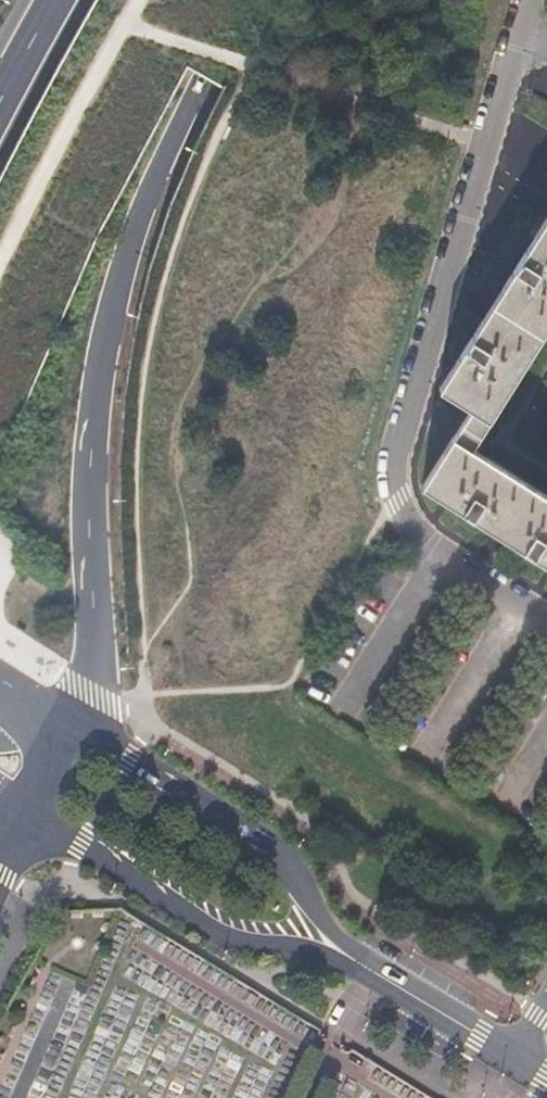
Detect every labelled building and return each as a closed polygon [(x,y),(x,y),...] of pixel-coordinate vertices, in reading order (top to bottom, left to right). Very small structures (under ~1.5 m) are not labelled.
[(470,442),(546,320),(546,217),(442,383),(471,402),(422,480),(546,561),(546,491),(470,442)]
